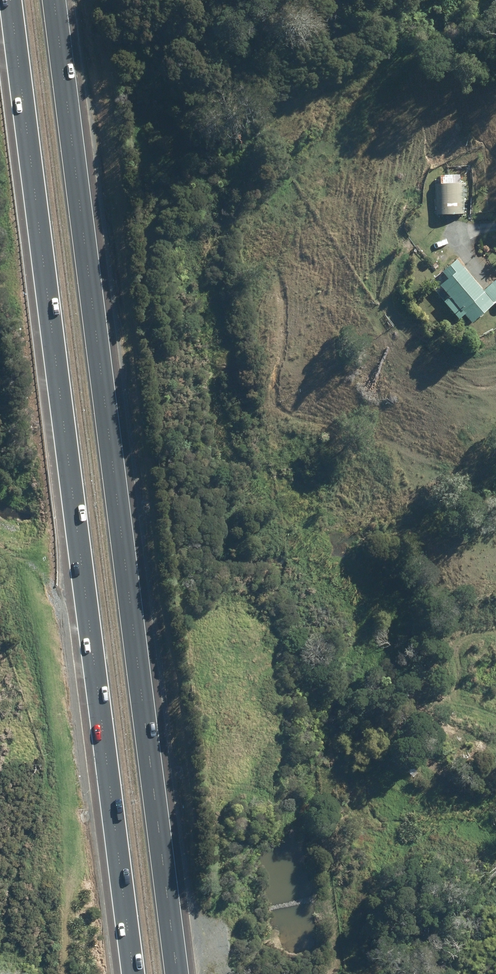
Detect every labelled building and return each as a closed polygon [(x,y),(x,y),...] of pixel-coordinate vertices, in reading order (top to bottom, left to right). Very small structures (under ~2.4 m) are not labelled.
[(465,214),(464,183),(461,183),(461,175),(442,175),(442,184),(435,184),(436,215),(465,214)] [(474,323),(495,304),(495,303),(495,302),(495,281),(485,290),(458,259),(444,272),(450,279),(442,285),(451,296),(445,302),(460,320),(466,314),(474,323)]
